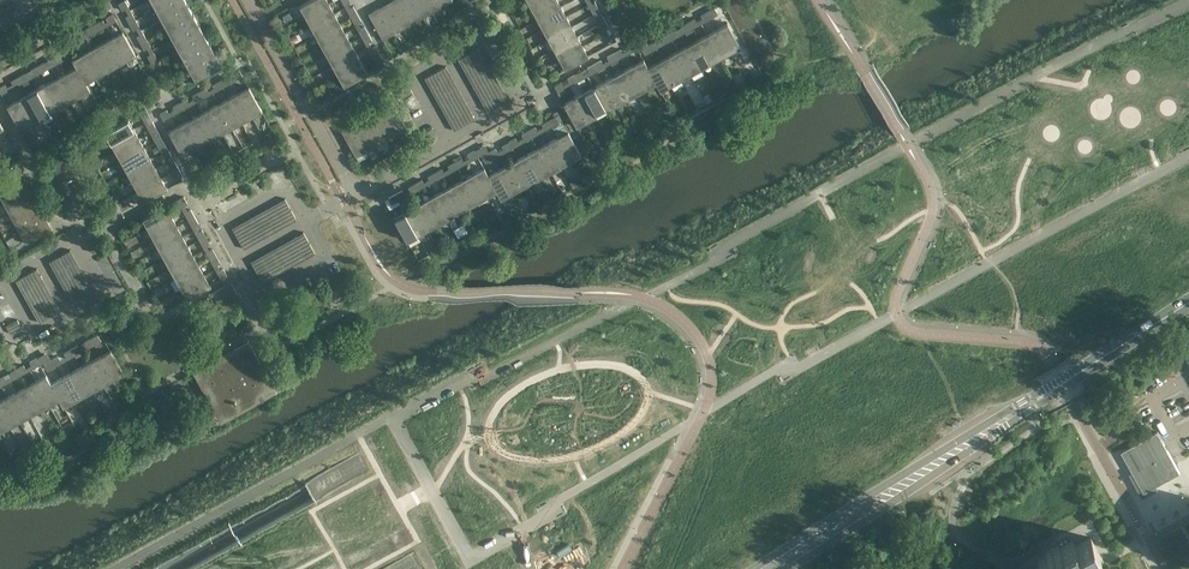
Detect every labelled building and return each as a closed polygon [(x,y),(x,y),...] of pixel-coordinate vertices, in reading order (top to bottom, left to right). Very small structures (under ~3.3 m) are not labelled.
[(125,0),(118,3),(122,10),(129,7),(125,0)] [(187,4),(185,0),(172,0),(158,8),(163,18),(187,4)] [(328,4),(326,0),(311,0),(300,6),(300,7),(301,6),(307,16),(328,4)] [(400,0),(395,0),(389,3),(402,28),(412,22),(400,0)] [(413,0),(400,0),(412,22),(422,17),(413,0)] [(426,0),(413,0),(422,17),(432,11),(426,0)] [(439,0),(426,0),(432,11),(442,6),(439,0)] [(549,0),(528,0),(533,9),(549,0)] [(560,7),(557,0),(549,0),(533,9),(538,19),(560,7)] [(580,6),(577,0),(572,0),(563,4),(567,12),(580,6)] [(598,8),(594,1),(588,4),(592,11),(598,8)] [(402,28),(389,3),(379,9),(393,33),(402,28)] [(169,27),(193,14),(187,4),(163,18),(169,27)] [(312,26),(334,14),(328,4),(307,16),(312,26)] [(357,14),(353,7),(347,10),(351,17),(357,14)] [(544,29),(566,17),(560,7),(538,19),(544,29)] [(718,14),(715,8),(708,12),(711,18),(718,14)] [(393,33),(379,9),(370,14),(369,13),(368,14),(383,40),(383,39),(383,38),(393,33)] [(711,18),(708,12),(701,16),(704,22),(711,18)] [(136,20),(132,13),(126,16),(129,23),(136,20)] [(116,21),(113,14),(106,18),(109,24),(116,21)] [(174,37),(198,24),(193,14),(169,27),(174,37)] [(318,36),(339,24),(334,14),(312,26),(318,36)] [(361,21),(357,14),(351,17),(355,24),(361,21)] [(605,21),(601,14),(595,17),(599,24),(605,21)] [(549,39),(571,27),(566,17),(544,29),(549,39)] [(698,25),(697,22),(695,19),(688,23),(691,29),(698,25)] [(140,27),(136,20),(129,23),(133,30),(140,27)] [(104,28),(102,25),(100,21),(93,25),(97,32),(104,28)] [(609,28),(605,21),(599,24),(603,31),(609,28)] [(691,29),(688,23),(681,27),(684,33),(691,29)] [(741,47),(727,23),(727,24),(718,30),(730,52),(739,46),(740,47),(741,47)] [(180,47),(204,34),(198,24),(174,37),(180,47)] [(323,45),(345,33),(339,24),(318,36),(323,45)] [(97,32),(93,25),(86,29),(90,35),(91,35),(97,32)] [(368,33),(364,26),(358,30),(362,37),(368,33)] [(702,32),(698,26),(692,30),(694,34),(695,36),(702,32)] [(555,48),(577,36),(571,27),(549,39),(555,48)] [(679,36),(677,33),(675,30),(668,34),(672,40),(679,36)] [(730,52),(718,30),(708,35),(720,57),(730,52)] [(136,55),(123,31),(122,31),(123,32),(113,38),(125,59),(135,54),(135,55),(136,55)] [(84,39),(82,36),(80,32),(73,36),(77,43),(83,39),(84,39)] [(147,40),(143,33),(137,36),(140,43),(147,40)] [(329,55),(350,43),(345,33),(323,45),(329,55)] [(372,40),(368,33),(362,37),(366,44),(372,40)] [(616,40),(612,33),(606,37),(610,44),(616,40)] [(185,57),(209,44),(204,34),(180,47),(185,57)] [(672,40),(668,34),(661,37),(665,44),(672,40)] [(720,57),(708,35),(698,41),(710,62),(720,57)] [(77,43),(73,36),(67,40),(70,46),(77,43)] [(560,58),(582,46),(577,36),(555,48),(560,58)] [(125,59),(113,38),(103,43),(115,65),(125,59)] [(85,45),(84,43),(83,39),(77,43),(79,46),(80,48),(85,45)] [(151,47),(147,40),(140,43),(144,50),(151,47)] [(541,53),(549,51),(546,41),(538,44),(541,53)] [(659,47),(657,44),(655,41),(648,45),(652,51),(659,47)] [(710,62),(698,41),(688,46),(700,68),(710,62)] [(637,49),(634,42),(627,46),(630,53),(637,49)] [(115,65),(103,43),(93,49),(105,70),(115,65)] [(334,65),(356,53),(350,43),(329,55),(334,65)] [(191,67),(215,54),(209,44),(185,57),(191,67)] [(652,51),(648,45),(641,48),(645,55),(652,51)] [(379,53),(375,46),(369,50),(373,57),(379,53)] [(565,69),(589,56),(589,55),(588,56),(582,46),(560,58),(566,68),(565,69)] [(700,68),(688,46),(678,52),(690,73),(700,68)] [(479,48),(458,59),(487,113),(508,101),(479,48)] [(105,70),(93,49),(83,54),(95,76),(105,70)] [(624,56),(623,53),(621,49),(614,53),(617,60),(624,56)] [(68,58),(65,52),(65,51),(58,55),(61,62),(68,58)] [(158,59),(154,52),(147,56),(151,63),(158,59)] [(690,73),(678,52),(668,57),(680,79),(690,73)] [(339,75),(361,63),(356,53),(334,65),(339,75)] [(383,60),(379,53),(373,57),(377,64),(383,60)] [(617,60),(614,53),(607,57),(610,63),(617,60)] [(95,76),(83,54),(74,59),(73,58),(72,59),(77,67),(77,68),(85,82),(86,81),(95,76)] [(195,78),(222,63),(221,63),(220,63),(215,54),(191,67),(196,77),(195,77),(195,78)] [(61,62),(58,55),(51,59),(54,65),(61,62)] [(680,79),(668,57),(658,63),(670,84),(680,79)] [(161,66),(158,59),(151,63),(155,70),(161,66)] [(656,82),(648,68),(649,68),(648,67),(643,59),(643,60),(634,66),(646,87),(656,82)] [(605,67),(603,64),(601,60),(594,64),(598,71),(605,67)] [(48,69),(46,65),(45,62),(38,66),(41,72),(48,69)] [(344,86),(368,73),(368,72),(367,73),(361,63),(339,75),(345,85),(344,85),(344,86)] [(670,84),(658,63),(649,68),(648,68),(656,82),(656,83),(661,91),(661,90),(670,84)] [(598,71),(594,64),(587,68),(591,74),(598,71)] [(41,72),(38,66),(31,70),(34,76),(41,72)] [(445,66),(424,78),(454,131),(475,120),(445,66)] [(646,87),(634,66),(624,71),(636,93),(646,87)] [(85,82),(77,68),(67,73),(80,95),(89,90),(90,91),(90,90),(86,82),(86,81),(85,82)] [(243,76),(239,70),(232,74),(236,80),(243,76)] [(585,78),(583,74),(581,71),(574,75),(578,81),(585,78)] [(636,93),(624,71),(614,77),(626,98),(636,93)] [(169,79),(165,72),(158,76),(162,83),(169,79)] [(28,80),(27,76),(25,73),(18,77),(21,83),(28,80)] [(80,95),(67,73),(58,79),(70,100),(80,95)] [(180,81),(176,75),(169,79),(172,85),(180,81)] [(578,81),(574,75),(567,79),(571,85),(578,81)] [(21,83),(18,77),(11,81),(15,87),(21,83)] [(230,84),(228,80),(226,77),(219,81),(223,87),(230,84)] [(626,98),(614,77),(604,82),(616,104),(626,98)] [(413,93),(405,78),(393,85),(401,99),(413,93)] [(70,100),(58,79),(48,84),(60,106),(70,100)] [(172,85),(169,79),(162,83),(166,89),(172,86),(172,85)] [(223,87),(219,81),(212,85),(216,91),(223,87)] [(565,89),(563,85),(561,82),(554,86),(558,92),(565,89)] [(616,104),(604,82),(594,88),(606,109),(616,104)] [(7,87),(5,84),(0,87),(0,91),(2,94),(9,90),(7,87)] [(60,106),(48,84),(38,90),(50,111),(60,106)] [(262,111),(249,87),(248,87),(249,88),(239,94),(251,115),(261,110),(261,111),(262,111)] [(210,95),(208,91),(206,88),(200,92),(203,98),(210,95)] [(606,109),(594,88),(584,93),(596,115),(606,109)] [(50,111),(38,90),(28,95),(40,117),(50,111)] [(203,98),(200,92),(193,96),(196,102),(203,98)] [(596,115),(584,93),(574,98),(586,120),(596,115)] [(251,115),(239,94),(229,99),(241,121),(251,115)] [(40,117),(28,95),(18,100),(30,122),(40,117)] [(586,120),(574,98),(565,104),(564,103),(563,103),(577,127),(577,126),(586,120)] [(190,105),(188,102),(187,99),(180,103),(183,109),(190,105)] [(241,121),(229,99),(219,104),(231,126),(241,121)] [(30,122),(18,100),(8,106),(8,105),(7,105),(20,129),(21,129),(20,128),(30,122)] [(183,109),(180,103),(173,107),(176,113),(183,109)] [(406,129),(392,103),(391,103),(392,104),(382,110),(395,134),(405,129),(406,130),(406,129)] [(231,126),(219,104),(209,110),(222,132),(231,126)] [(150,116),(146,109),(139,112),(143,119),(150,116)] [(170,116),(169,113),(167,110),(160,114),(163,120),(170,116)] [(222,132),(209,110),(200,115),(212,137),(222,132)] [(395,134),(382,110),(372,115),(385,139),(395,134)] [(212,137),(200,115),(190,121),(202,143),(212,137)] [(385,139),(372,115),(362,121),(376,145),(385,139)] [(559,123),(557,120),(555,116),(548,120),(552,126),(559,123)] [(112,141),(133,129),(128,119),(129,119),(129,118),(105,131),(105,132),(106,131),(112,141)] [(552,126),(548,120),(541,124),(545,130),(546,130),(551,127),(552,126)] [(202,143),(190,121),(180,126),(192,148),(202,143)] [(376,145),(362,121),(352,126),(366,150),(376,145)] [(157,129),(153,122),(146,125),(150,132),(157,129)] [(192,148),(180,126),(170,132),(170,131),(169,131),(182,155),(183,155),(182,153),(192,148)] [(366,150),(352,126),(343,132),(342,131),(341,131),(356,157),(357,157),(356,156),(366,150)] [(539,134),(537,130),(535,127),(528,131),(532,137),(539,134)] [(117,151),(139,139),(133,129),(112,141),(117,151)] [(160,136),(157,129),(150,132),(154,139),(160,136)] [(532,137),(528,131),(522,135),(525,141),(532,137)] [(581,155),(568,131),(567,132),(568,133),(558,138),(570,160),(580,155),(580,156),(581,155)] [(519,144),(517,141),(516,138),(509,142),(512,148),(519,144)] [(570,160),(558,138),(548,143),(560,165),(570,160)] [(123,161),(144,149),(139,139),(117,151),(123,161)] [(168,148),(164,142),(157,145),(161,152),(168,148)] [(512,148),(509,142),(502,146),(505,152),(507,151),(512,148)] [(560,165),(548,143),(538,149),(550,171),(560,165)] [(171,155),(168,148),(161,152),(165,159),(171,155)] [(128,171),(150,159),(144,149),(123,161),(128,171)] [(499,155),(498,152),(496,149),(489,153),(492,159),(499,155)] [(550,171),(538,149),(528,154),(540,176),(550,171)] [(478,157),(474,151),(467,155),(471,161),(478,157)] [(492,159),(489,153),(482,157),(485,163),(492,159)] [(540,176),(528,154),(519,160),(531,182),(540,176)] [(465,164),(463,161),(462,158),(455,162),(458,168),(465,164)] [(133,181),(155,168),(150,159),(128,171),(133,181)] [(531,182),(519,160),(509,165),(521,187),(531,182)] [(178,168),(175,161),(168,165),(172,172),(178,168)] [(458,168),(455,162),(448,165),(451,172),(458,168)] [(521,187),(509,165),(499,171),(511,193),(521,187)] [(497,190),(489,176),(488,175),(484,167),(483,168),(484,169),(474,174),(486,196),(496,190),(497,190)] [(139,190),(161,178),(155,168),(133,181),(139,190)] [(182,175),(178,168),(172,172),(176,179),(182,175)] [(24,180),(18,170),(19,170),(19,169),(0,179),(0,193),(24,180)] [(445,175),(444,172),(442,169),(435,173),(438,179),(445,175)] [(511,193),(499,171),(489,176),(497,190),(496,190),(497,192),(497,191),(501,199),(502,199),(501,198),(511,193)] [(438,179),(435,173),(428,176),(431,183),(438,179)] [(486,196),(474,174),(464,179),(476,201),(486,196)] [(144,201),(168,188),(167,187),(166,188),(161,178),(139,190),(144,200),(143,201),(144,201)] [(476,201),(464,179),(454,185),(467,207),(476,201)] [(29,190),(24,180),(0,193),(0,194),(5,203),(29,190)] [(425,186),(424,183),(422,180),(415,183),(419,190),(425,186)] [(419,190),(415,183),(408,187),(412,194),(419,190)] [(467,207),(454,185),(445,190),(457,212),(467,207)] [(10,213),(34,200),(29,190),(5,203),(10,213)] [(457,212),(445,190),(435,196),(447,218),(457,212)] [(406,197),(404,194),(402,191),(395,194),(399,201),(406,197)] [(399,201),(395,194),(388,198),(392,204),(399,201)] [(447,218),(435,196),(425,201),(437,223),(447,218)] [(188,204),(184,197),(177,200),(181,207),(188,204)] [(232,228),(243,249),(297,219),(286,198),(232,228)] [(33,226),(28,216),(40,209),(34,200),(10,213),(21,233),(33,226)] [(437,223),(425,201),(415,207),(427,229),(437,223)] [(150,229),(171,217),(166,207),(167,206),(143,219),(143,220),(144,219),(150,229)] [(427,229),(415,207),(405,212),(417,234),(427,229)] [(51,229),(45,219),(40,209),(28,216),(33,226),(21,233),(27,242),(26,243),(26,244),(52,229),(52,228),(51,229)] [(195,217),(191,210),(185,213),(188,220),(195,217)] [(504,210),(499,213),(505,223),(510,220),(504,210)] [(417,234),(405,212),(395,218),(395,216),(394,217),(407,241),(408,240),(407,239),(417,234)] [(155,238),(177,226),(171,217),(150,229),(155,238)] [(198,223),(195,217),(188,220),(189,221),(192,226),(192,227),(198,223)] [(160,248),(182,236),(177,226),(155,238),(160,248)] [(206,236),(202,229),(195,233),(199,240),(206,236)] [(103,246),(95,231),(84,238),(92,253),(102,247),(103,247),(103,246)] [(126,239),(128,245),(148,238),(146,232),(126,239)] [(250,262),(262,283),(316,253),(304,232),(250,262)] [(166,258),(188,246),(182,236),(160,248),(166,258)] [(209,243),(206,236),(199,240),(203,246),(203,247),(209,243)] [(171,268),(193,256),(188,246),(166,258),(171,268)] [(216,256),(213,249),(206,253),(210,259),(216,256)] [(73,304),(94,292),(70,250),(49,262),(73,304)] [(177,278),(199,266),(193,256),(171,268),(177,278)] [(220,263),(216,256),(210,259),(214,266),(220,263)] [(182,288),(204,276),(199,266),(177,278),(182,288)] [(39,323),(61,311),(37,268),(16,280),(39,323)] [(227,276),(224,269),(217,272),(221,279),(227,276)] [(187,299),(211,286),(210,285),(209,285),(204,276),(182,288),(188,298),(187,298),(187,299)] [(238,294),(233,287),(231,283),(212,293),(218,305),(238,294)] [(26,334),(17,320),(6,326),(14,341),(26,334)] [(101,341),(100,338),(98,335),(91,338),(94,345),(101,341)] [(94,345),(91,338),(84,342),(87,349),(94,345)] [(81,352),(80,349),(78,346),(71,349),(74,356),(81,352)] [(274,392),(259,364),(259,363),(252,367),(249,360),(242,347),(211,363),(211,364),(195,372),(202,385),(203,387),(206,386),(210,393),(223,416),(239,407),(256,398),(258,401),(269,395),(274,392)] [(74,356),(71,349),(64,353),(68,360),(74,356)] [(124,373),(111,349),(110,350),(110,351),(101,356),(113,378),(122,373),(123,374),(124,373)] [(62,363),(60,360),(58,356),(51,360),(55,367),(62,363)] [(113,378),(101,356),(91,362),(103,384),(113,378)] [(40,364),(37,358),(30,362),(33,368),(40,364)] [(55,367),(51,360),(44,364),(48,370),(55,367)] [(103,384),(91,362),(81,367),(93,389),(103,384)] [(27,372),(26,368),(24,365),(17,369),(20,375),(27,372)] [(93,389),(81,367),(71,373),(83,395),(93,389)] [(20,375),(17,369),(10,373),(14,379),(20,375)] [(83,395),(71,373),(61,378),(73,400),(83,395)] [(59,397),(51,384),(52,384),(51,383),(46,375),(46,376),(37,382),(49,403),(59,398),(59,397)] [(73,400),(61,378),(52,384),(51,384),(59,397),(59,398),(59,399),(64,407),(64,406),(64,405),(73,400)] [(49,403),(37,382),(27,387),(39,409),(49,403)] [(39,409),(27,387),(17,393),(29,414),(39,409)] [(29,414),(17,393),(7,398),(19,420),(29,414)] [(7,398),(0,402),(0,409),(9,425),(19,420),(7,398)] [(0,409),(0,430),(9,425),(0,409)] [(1180,473),(1157,432),(1121,452),(1144,493),(1180,473)] [(309,482),(318,498),(369,470),(360,453),(309,482)] [(1102,559),(1091,538),(1076,546),(1072,540),(1060,547),(1059,545),(1045,552),(1046,555),(1037,560),(1041,565),(1034,568),(1083,568),(1102,559)] [(386,568),(424,568),(415,553),(386,568)]
